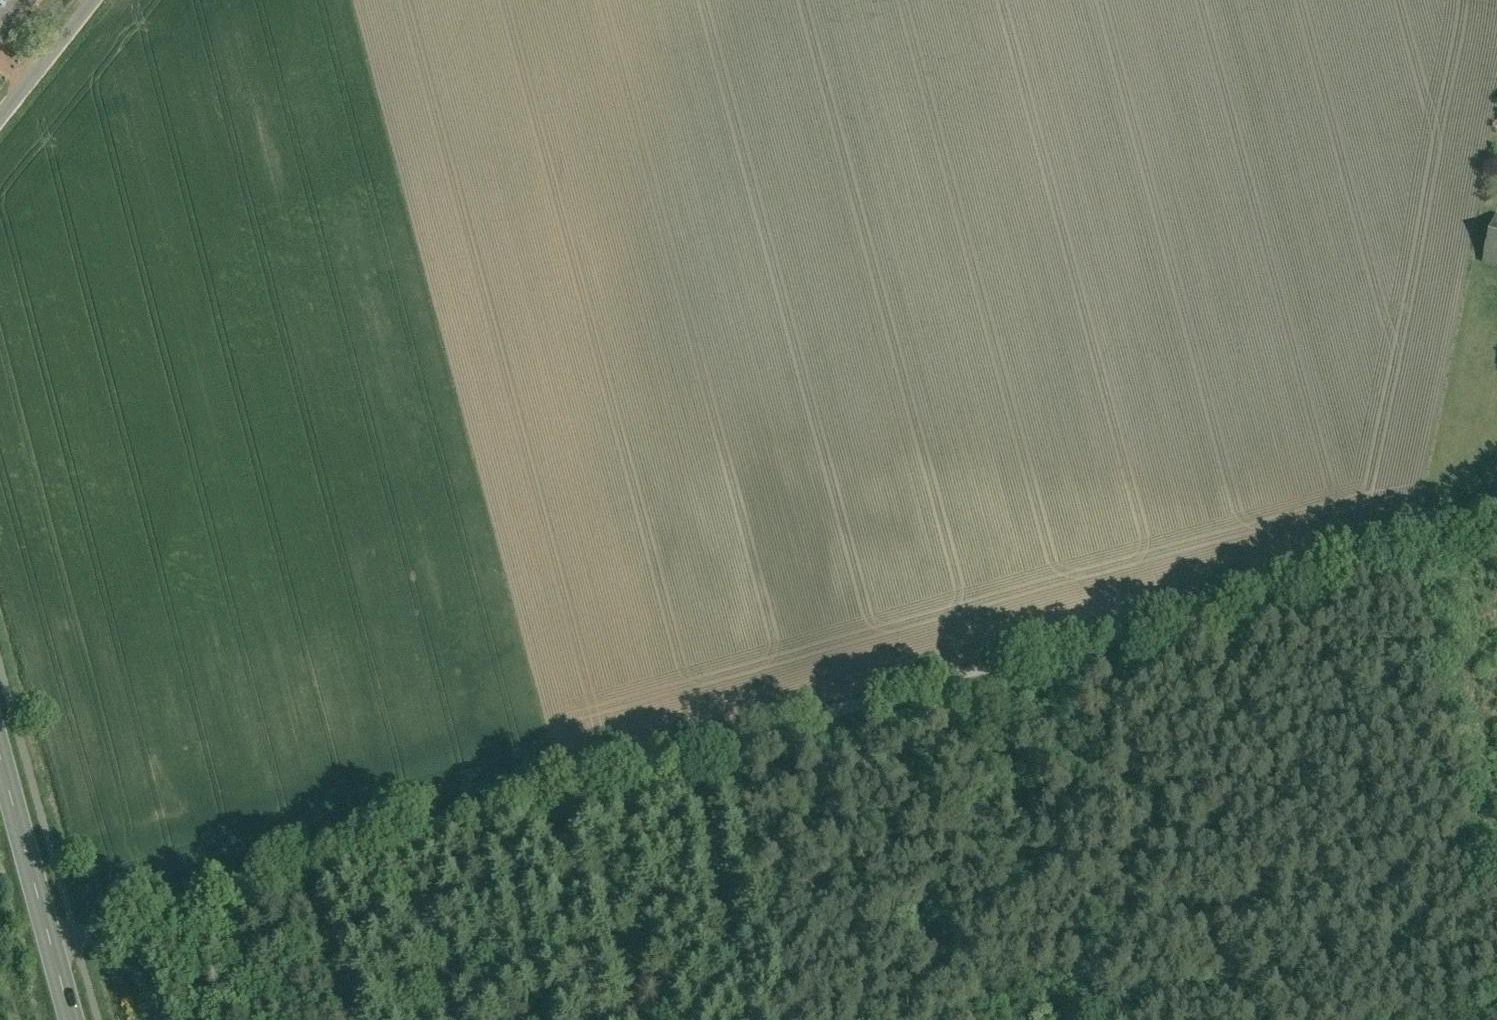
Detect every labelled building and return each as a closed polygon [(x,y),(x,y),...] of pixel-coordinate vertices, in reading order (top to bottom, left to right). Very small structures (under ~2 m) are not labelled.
[(39,0),(0,0),(0,49),(39,0)] [(1485,268),(1496,271),(1496,223),(1485,268)]
